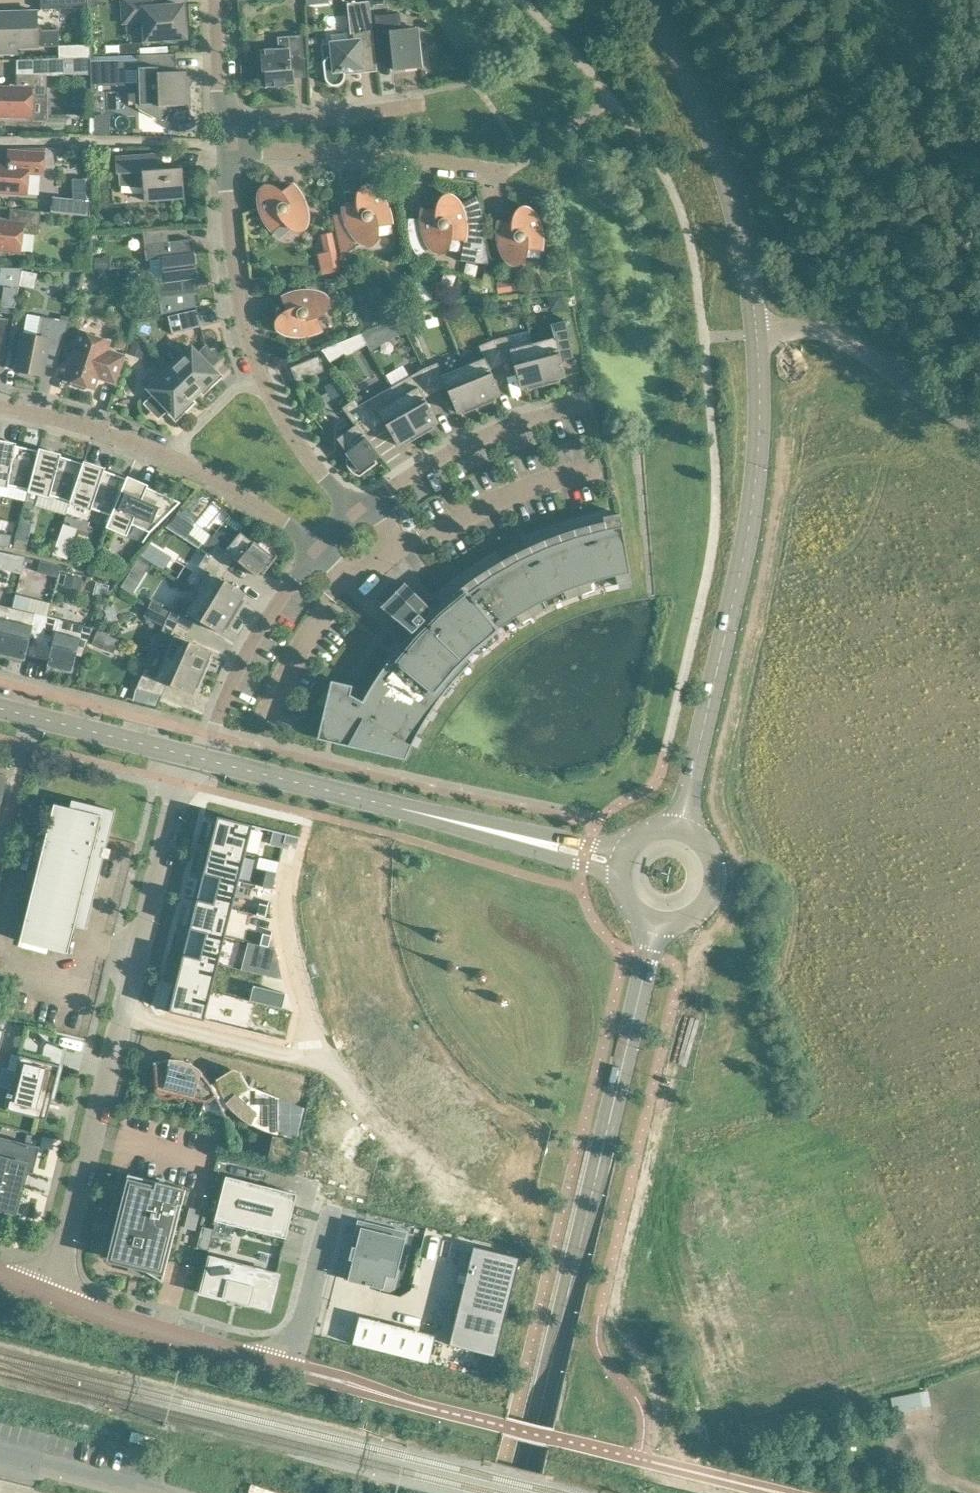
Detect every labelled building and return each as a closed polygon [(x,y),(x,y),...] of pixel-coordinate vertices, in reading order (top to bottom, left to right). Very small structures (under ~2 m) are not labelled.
[(41,10),(88,8),(87,0),(41,0),(41,10)] [(88,8),(98,8),(98,0),(87,0),(88,8)] [(183,6),(157,8),(157,0),(121,0),(123,24),(144,23),(146,41),(186,38),(183,6)] [(377,72),(370,7),(369,2),(347,4),(351,41),(326,44),(327,57),(323,62),(325,78),(326,80),(327,82),(328,83),(329,85),(331,86),(333,86),(335,86),(337,86),(339,86),(340,85),(341,84),(343,83),(344,81),(345,80),(345,78),(345,77),(345,76),(345,71),(353,70),(353,75),(377,72)] [(18,54),(18,53),(17,53),(16,48),(59,47),(59,30),(43,31),(37,25),(37,12),(0,13),(0,54),(18,54)] [(393,57),(394,70),(422,67),(421,55),(421,54),(424,52),(425,49),(425,45),(423,42),(419,40),(418,29),(402,31),(400,14),(375,16),(379,58),(393,57)] [(293,60),(304,59),(302,35),(277,37),(278,49),(260,51),(262,72),(258,73),(263,88),(266,88),(294,86),(293,70),(291,70),(291,66),(290,65),(293,62),(293,60)] [(139,45),(122,45),(122,54),(140,54),(139,45)] [(99,86),(138,84),(139,106),(167,121),(174,106),(187,106),(186,72),(177,72),(176,54),(137,56),(91,58),(92,92),(99,92),(99,86)] [(32,118),(32,96),(47,97),(48,76),(64,77),(64,59),(17,60),(17,87),(0,87),(0,117),(32,118)] [(109,118),(90,118),(90,136),(109,136),(109,118)] [(15,150),(6,150),(5,163),(0,163),(0,193),(28,195),(29,174),(44,175),(45,153),(15,150)] [(163,154),(152,155),(115,157),(117,175),(119,175),(120,186),(144,188),(145,201),(185,198),(184,192),(189,191),(188,179),(183,180),(182,169),(164,170),(163,154)] [(272,231),(284,221),(286,224),(289,226),(292,229),(295,230),(297,231),(299,231),(301,231),(303,230),(305,229),(306,227),(307,226),(307,224),(308,220),(308,217),(308,215),(307,212),(307,209),(306,207),(306,204),(305,202),(303,199),(302,196),(300,193),(299,191),(297,189),(296,190),(297,191),(299,194),(300,196),(302,199),(288,205),(287,203),(286,200),(284,197),(282,195),(279,192),(278,191),(275,188),(272,187),(271,186),(269,186),(267,186),(265,187),(264,188),(263,188),(262,189),(261,191),(260,192),(260,193),(260,196),(259,199),(259,201),(260,204),(260,206),(260,209),(261,213),(262,216),(263,217),(264,220),(265,222),(268,226),(270,229),(272,231)] [(345,213),(344,213),(344,216),(345,219),(346,221),(347,225),(343,226),(342,223),(341,220),(340,217),(340,214),(335,215),(333,216),(340,253),(347,251),(360,242),(362,243),(363,244),(365,245),(366,246),(367,246),(369,246),(371,245),(372,244),(374,243),(375,242),(376,240),(377,238),(377,237),(377,234),(377,231),(377,228),(376,225),(392,223),(392,220),(391,218),(391,216),(390,212),(389,209),(388,207),(386,203),(384,201),(383,198),(381,197),(379,194),(377,192),(374,190),(373,188),(371,188),(370,187),(369,187),(366,187),(365,188),(363,188),(361,190),(360,191),(360,192),(359,194),(358,197),(358,200),(358,203),(358,206),(359,209),(359,211),(360,215),(362,218),(348,223),(347,221),(346,218),(346,216),(345,213)] [(89,195),(73,195),(73,199),(53,197),(51,213),(90,217),(89,195)] [(421,221),(408,223),(408,228),(410,240),(413,249),(415,253),(419,257),(429,247),(430,248),(431,250),(433,252),(436,253),(438,253),(441,253),(443,252),(445,250),(447,248),(448,246),(449,243),(450,241),(450,238),(465,240),(461,260),(486,264),(482,238),(483,230),(482,222),(481,213),(479,205),(475,198),(474,198),(475,200),(461,206),(459,204),(457,201),(456,199),(454,197),(451,196),(448,196),(446,196),(443,198),(441,200),(440,202),(440,203),(439,205),(439,206),(438,207),(438,208),(438,210),(437,212),(437,214),(437,216),(437,219),(423,221),(423,216),(422,216),(421,221)] [(30,211),(11,208),(9,221),(0,220),(0,251),(21,254),(24,232),(39,234),(41,212),(30,211)] [(499,228),(498,228),(498,230),(497,232),(497,234),(498,236),(498,239),(498,241),(499,244),(499,247),(500,250),(502,252),(503,255),(504,256),(506,259),(508,261),(510,263),(513,265),(514,265),(515,265),(517,265),(519,265),(520,264),(521,262),(523,261),(524,259),(525,257),(525,255),(526,253),(526,251),(526,249),(527,248),(542,249),(542,247),(542,244),(542,241),(542,238),(542,234),(541,230),(541,228),(540,226),(539,223),(538,221),(537,219),(536,216),(534,214),(532,211),(530,210),(529,209),(528,208),(526,208),(524,208),(522,208),(521,209),(519,210),(518,211),(517,213),(516,215),(515,218),(514,221),(513,224),(513,228),(513,231),(513,234),(514,237),(499,239),(499,236),(499,233),(499,230),(499,228)] [(321,235),(325,252),(336,250),(332,232),(321,235)] [(153,244),(145,245),(147,261),(147,262),(150,261),(152,282),(157,282),(162,315),(197,307),(195,293),(199,293),(198,281),(192,239),(175,241),(153,244)] [(22,269),(2,268),(0,284),(19,287),(22,269)] [(510,280),(496,283),(498,293),(512,291),(510,280)] [(292,310),(289,311),(286,313),(283,315),(279,318),(279,319),(278,320),(277,321),(277,322),(277,324),(277,325),(277,326),(277,328),(278,328),(278,330),(279,331),(280,332),(282,333),(287,335),(292,336),(297,336),(301,336),(306,336),(311,335),(316,333),(320,332),(321,331),(315,317),(317,316),(320,315),(322,313),(325,311),(326,310),(327,309),(328,306),(328,303),(329,302),(329,300),(327,299),(326,297),(323,295),(321,293),(319,293),(317,292),(315,291),(312,291),(310,291),(308,291),(303,291),(299,292),(294,293),(290,294),(288,295),(288,296),(290,295),(293,295),(296,294),(299,293),(301,308),(298,308),(295,309),(292,310)] [(371,304),(359,308),(365,328),(377,324),(371,304)] [(168,316),(172,334),(201,327),(197,309),(168,316)] [(48,347),(62,349),(69,322),(41,317),(37,337),(24,334),(17,371),(42,376),(48,347)] [(0,318),(0,342),(6,342),(9,319),(0,318)] [(412,319),(403,322),(406,331),(411,329),(414,324),(412,319)] [(554,338),(533,344),(544,386),(547,385),(560,382),(559,378),(566,376),(562,361),(574,358),(566,321),(551,325),(554,338)] [(393,325),(326,344),(331,359),(397,340),(393,325)] [(73,386),(84,389),(88,387),(93,389),(98,374),(103,376),(102,378),(115,383),(124,356),(106,350),(109,341),(82,333),(66,380),(71,382),(73,386)] [(508,336),(493,340),(501,365),(513,362),(520,388),(526,387),(527,390),(540,387),(544,386),(533,344),(511,349),(508,336)] [(484,358),(464,367),(480,407),(483,406),(496,401),(494,397),(500,395),(490,370),(501,365),(493,340),(479,346),(484,358)] [(192,347),(170,368),(196,396),(201,392),(204,395),(221,378),(192,347)] [(290,368),(297,383),(325,372),(319,356),(290,368)] [(438,363),(424,369),(435,392),(446,388),(457,413),(463,410),(464,414),(477,409),(480,407),(464,367),(443,375),(438,363)] [(196,396),(170,368),(148,389),(178,420),(195,403),(192,400),(196,396)] [(424,369),(391,387),(420,437),(423,435),(434,428),(432,425),(438,422),(425,398),(435,392),(424,369)] [(391,387),(359,406),(373,427),(384,422),(397,445),(403,442),(405,445),(417,439),(420,437),(391,387)] [(373,427),(359,406),(354,399),(342,408),(355,425),(337,439),(349,456),(347,458),(347,457),(346,457),(346,458),(346,460),(346,461),(346,464),(347,467),(349,469),(350,470),(351,472),(354,474),(357,476),(359,476),(360,477),(367,472),(366,472),(377,464),(375,461),(380,457),(364,435),(373,427)] [(29,490),(30,490),(40,451),(39,451),(16,446),(17,443),(0,440),(0,486),(8,488),(9,486),(29,490)] [(51,496),(71,502),(84,464),(83,464),(61,457),(62,454),(40,449),(39,451),(40,451),(30,490),(29,490),(26,502),(37,505),(37,503),(39,495),(50,498),(51,496)] [(71,502),(67,513),(88,520),(92,509),(111,516),(112,516),(127,479),(105,471),(105,468),(84,461),(83,464),(84,464),(71,502)] [(112,516),(111,516),(106,528),(127,536),(132,526),(132,525),(150,533),(143,542),(143,543),(150,533),(181,503),(181,502),(148,488),(148,485),(128,477),(127,479),(112,516)] [(317,739),(327,741),(405,760),(412,745),(417,735),(427,718),(419,714),(426,705),(433,709),(443,695),(436,690),(444,681),(450,686),(462,673),(455,667),(464,658),(469,665),(481,654),(492,644),(503,636),(497,630),(513,619),(518,626),(532,617),(547,609),(543,601),(561,593),(564,601),(580,595),(596,590),(593,582),(612,577),(614,585),(631,582),(620,514),(603,517),(604,524),(599,525),(598,523),(587,526),(579,528),(579,530),(574,531),(573,530),(557,535),(543,541),(544,542),(539,545),(538,543),(528,547),(520,551),(521,553),(515,555),(515,554),(500,562),(487,570),(488,571),(483,574),(482,573),(473,579),(465,584),(467,586),(462,589),(461,587),(448,598),(433,611),(419,597),(405,583),(380,607),(396,620),(418,638),(408,649),(402,644),(394,653),(400,658),(388,676),(381,672),(374,682),(381,686),(369,705),(350,695),(352,686),(331,681),(317,739)] [(33,525),(21,522),(15,549),(27,552),(33,525)] [(202,550),(206,554),(228,569),(236,560),(257,576),(261,571),(264,573),(272,563),(277,557),(277,555),(277,554),(276,552),(275,550),(274,549),(272,547),(270,545),(267,544),(265,543),(263,542),(260,542),(258,542),(258,543),(259,543),(257,545),(241,532),(232,543),(217,531),(202,550)] [(10,548),(12,536),(0,533),(0,546),(10,548)] [(150,545),(143,557),(150,562),(157,550),(150,545)] [(210,574),(198,593),(236,615),(238,612),(245,601),(241,599),(245,593),(222,579),(228,569),(206,554),(199,567),(210,574)] [(180,598),(168,617),(191,630),(197,620),(220,633),(224,628),(227,630),(234,618),(236,615),(198,593),(191,605),(180,598)] [(1,655),(13,608),(9,607),(8,607),(0,605),(0,655),(1,655)] [(26,655),(37,658),(44,633),(38,632),(43,616),(16,609),(13,608),(1,655),(25,661),(26,655)] [(44,633),(37,658),(49,661),(47,667),(72,673),(78,650),(83,651),(82,653),(83,653),(100,613),(98,613),(92,628),(84,626),(79,624),(79,625),(53,618),(49,635),(44,633)] [(174,637),(165,657),(205,675),(207,672),(206,671),(212,659),(208,658),(211,652),(186,641),(191,630),(168,617),(162,631),(174,637)] [(205,675),(165,657),(156,677),(144,672),(136,689),(160,695),(162,696),(167,684),(192,695),(195,689),(198,690),(203,678),(204,678),(205,675)] [(136,689),(133,700),(155,706),(160,695),(136,689)] [(54,804),(44,846),(103,860),(104,857),(101,857),(103,847),(106,848),(116,811),(72,800),(70,808),(54,804)] [(212,824),(207,845),(211,846),(211,845),(246,854),(253,825),(229,819),(229,820),(225,819),(218,817),(217,820),(218,820),(216,826),(212,824)] [(205,852),(200,873),(204,874),(204,873),(239,881),(246,854),(211,845),(211,846),(210,848),(211,848),(210,853),(205,852)] [(44,846),(34,884),(94,899),(103,860),(44,846)] [(274,848),(271,860),(279,862),(282,850),(274,848)] [(198,879),(193,900),(197,901),(197,900),(232,909),(239,881),(204,873),(204,874),(203,876),(204,876),(203,881),(198,879)] [(267,876),(264,888),(272,890),(275,878),(267,876)] [(94,899),(34,884),(20,941),(68,953),(74,927),(86,929),(94,899)] [(191,907),(186,928),(190,929),(190,928),(225,937),(232,909),(197,900),(197,901),(197,903),(196,908),(191,907)] [(260,904),(257,915),(266,917),(268,905),(260,904)] [(185,934),(179,956),(183,957),(184,956),(218,964),(225,937),(190,928),(190,929),(190,931),(189,936),(185,934)] [(263,934),(260,945),(269,947),(272,936),(263,934)] [(178,962),(173,983),(176,984),(177,983),(212,992),(218,964),(184,956),(183,957),(183,958),(182,963),(178,962)] [(247,958),(244,970),(252,972),(255,960),(247,958)] [(171,989),(166,1010),(205,1020),(212,992),(177,983),(176,984),(176,986),(177,986),(175,991),(171,989)] [(253,985),(249,1000),(282,1009),(286,993),(253,985)] [(240,986),(237,998),(245,1000),(248,988),(240,986)] [(233,1014),(230,1026),(238,1027),(241,1015),(233,1014)] [(6,1110),(41,1119),(46,1120),(52,1098),(55,1099),(57,1090),(56,1090),(61,1072),(59,1071),(60,1066),(12,1054),(8,1069),(18,1071),(13,1094),(8,1093),(7,1096),(12,1097),(9,1108),(7,1107),(6,1110)] [(234,1069),(218,1079),(220,1084),(219,1084),(218,1079),(216,1079),(217,1081),(218,1084),(218,1086),(213,1089),(209,1083),(205,1077),(201,1072),(198,1070),(195,1067),(193,1066),(190,1064),(186,1063),(183,1061),(182,1061),(181,1061),(180,1061),(180,1062),(178,1062),(174,1062),(173,1061),(173,1060),(168,1060),(163,1060),(158,1061),(154,1062),(154,1064),(156,1064),(158,1082),(156,1085),(157,1089),(158,1093),(161,1095),(165,1097),(169,1097),(172,1095),(174,1094),(206,1100),(215,1096),(223,1112),(224,1111),(223,1107),(228,1104),(233,1110),(239,1115),(245,1119),(251,1124),(258,1127),(264,1130),(271,1132),(278,1134),(278,1132),(277,1096),(262,1090),(260,1095),(243,1088),(247,1084),(239,1070),(234,1069)] [(17,1216),(24,1189),(19,1188),(23,1171),(33,1173),(40,1147),(0,1137),(0,1211),(17,1216)] [(309,1153),(306,1166),(315,1168),(318,1156),(309,1153)] [(128,1174),(110,1246),(114,1247),(112,1257),(110,1257),(110,1259),(129,1263),(143,1266),(142,1269),(163,1282),(186,1189),(128,1174)] [(297,1194),(226,1176),(215,1221),(286,1239),(297,1194)] [(190,1209),(184,1230),(195,1232),(200,1211),(190,1209)] [(350,1260),(346,1278),(366,1283),(365,1284),(373,1286),(373,1284),(382,1287),(385,1273),(395,1276),(396,1274),(385,1272),(391,1249),(400,1251),(404,1234),(364,1224),(358,1248),(352,1246),(349,1260),(350,1260)] [(201,1229),(196,1248),(207,1251),(212,1232),(201,1229)] [(473,1246),(449,1345),(495,1356),(520,1258),(473,1246)] [(270,1311),(280,1274),(210,1256),(200,1293),(226,1300),(227,1297),(245,1301),(244,1304),(270,1311)]
